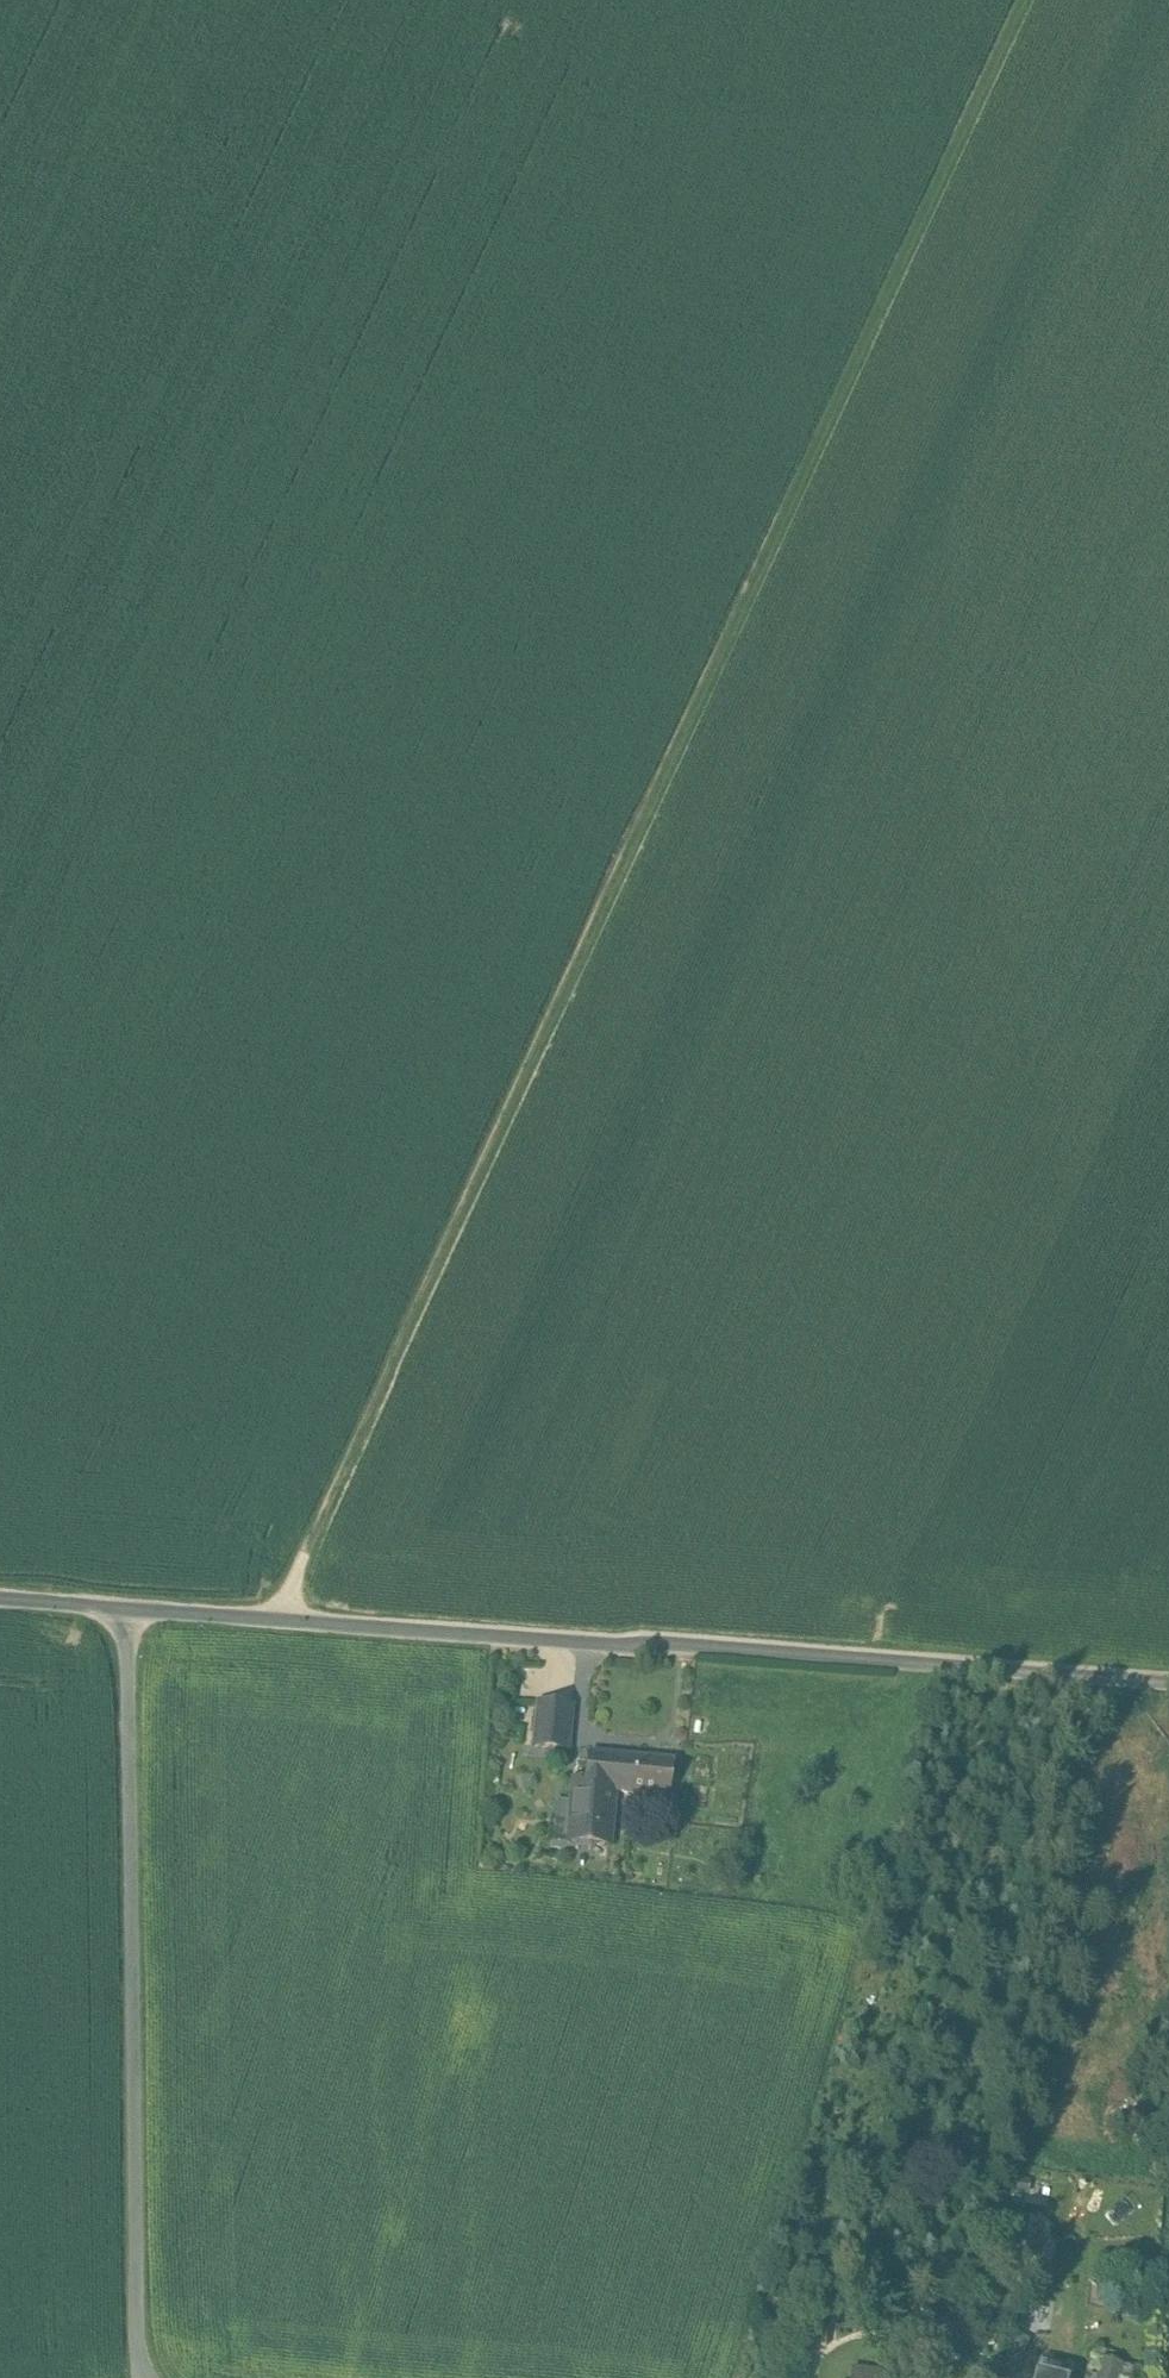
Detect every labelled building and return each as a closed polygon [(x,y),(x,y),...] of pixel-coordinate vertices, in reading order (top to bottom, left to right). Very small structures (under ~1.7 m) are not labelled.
[(572,1701),(539,1698),(535,1740),(568,1744),(572,1701)] [(675,1754),(591,1746),(588,1775),(589,1776),(588,1783),(615,1786),(671,1792),(675,1754)] [(615,1786),(588,1783),(589,1776),(588,1775),(583,1775),(574,1782),(570,1835),(573,1835),(578,1841),(592,1842),(598,1838),(610,1839),(615,1786)] [(1050,2263),(1055,2216),(1023,2213),(1018,2260),(1050,2263)] [(1104,2362),(1099,2377),(1118,2377),(1121,2367),(1104,2362)] [(1066,2370),(1043,2363),(1039,2377),(1064,2377),(1066,2370)]
